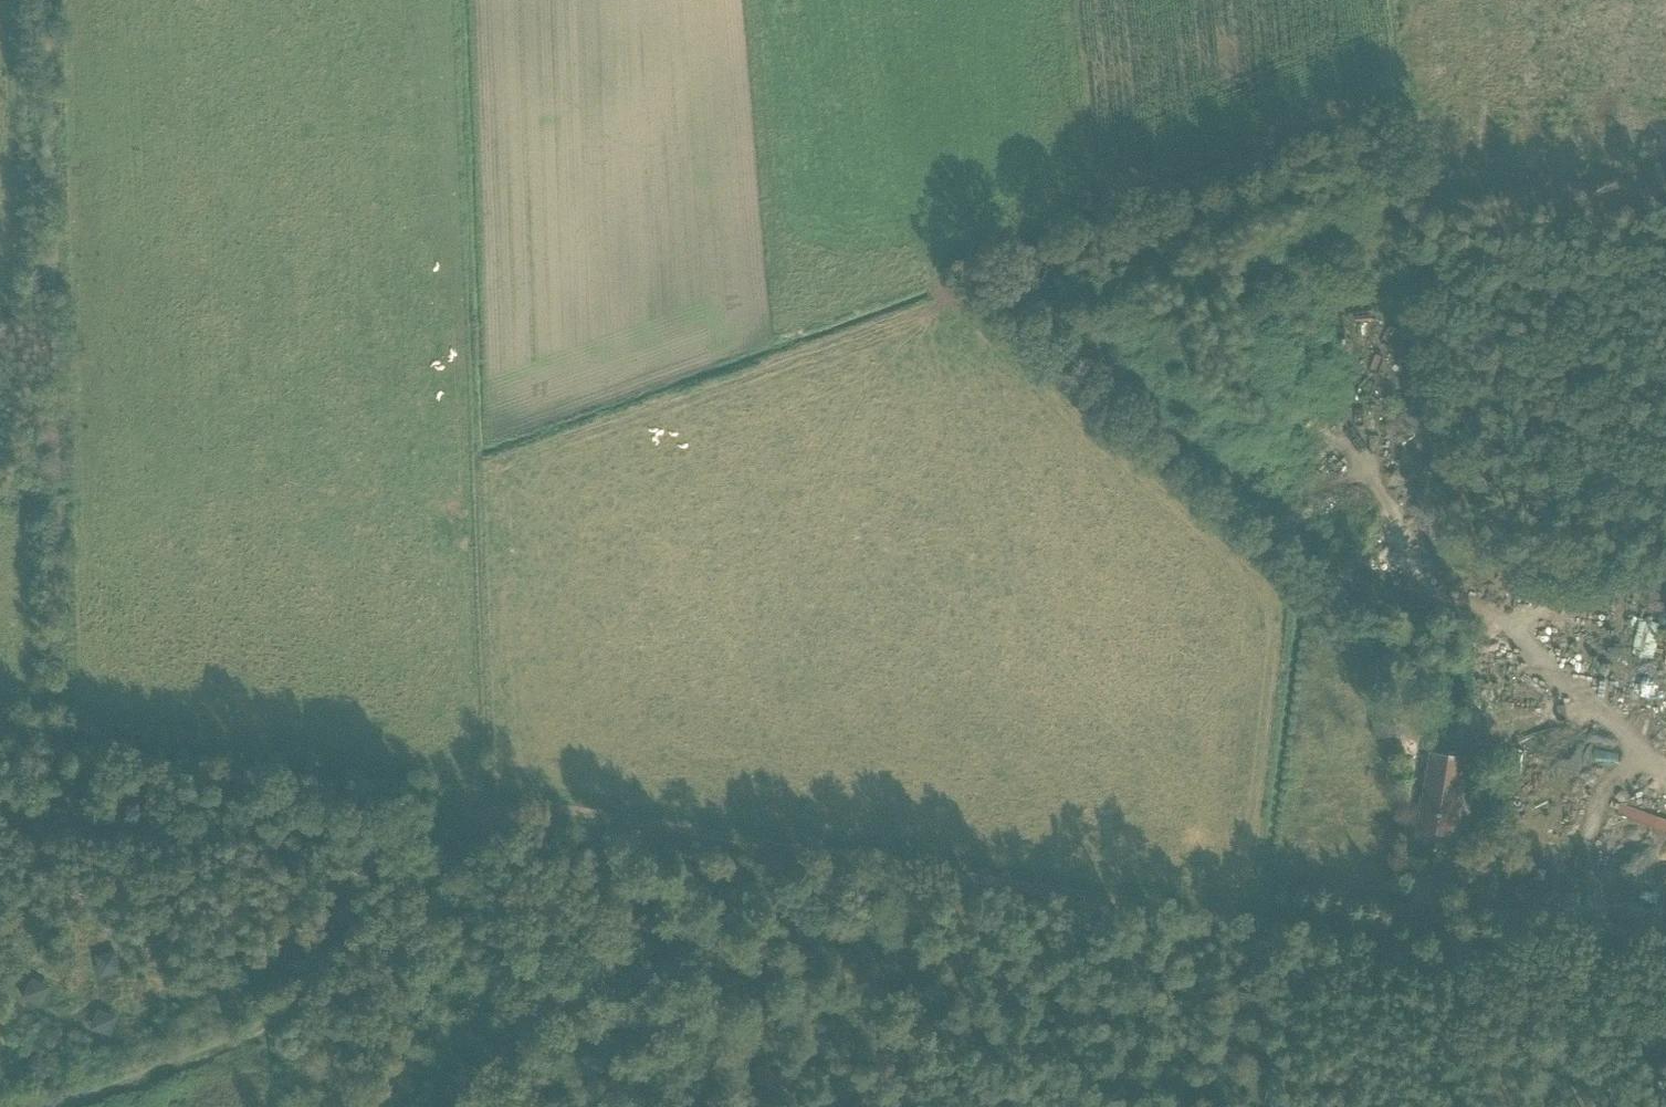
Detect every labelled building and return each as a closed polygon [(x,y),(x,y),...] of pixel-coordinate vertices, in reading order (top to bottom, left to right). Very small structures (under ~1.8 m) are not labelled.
[(1368,710),(1372,739),(1406,734),(1401,705),(1368,710)] [(1463,785),(1460,784),(1463,759),(1432,754),(1420,830),(1455,836),(1463,785)] [(1617,820),(1665,831),(1665,815),(1620,805),(1617,820)] [(95,954),(100,974),(120,969),(115,949),(95,954)] [(30,976),(21,995),(40,1005),(49,985),(30,976)] [(95,1006),(88,1027),(109,1034),(116,1013),(95,1006)]
